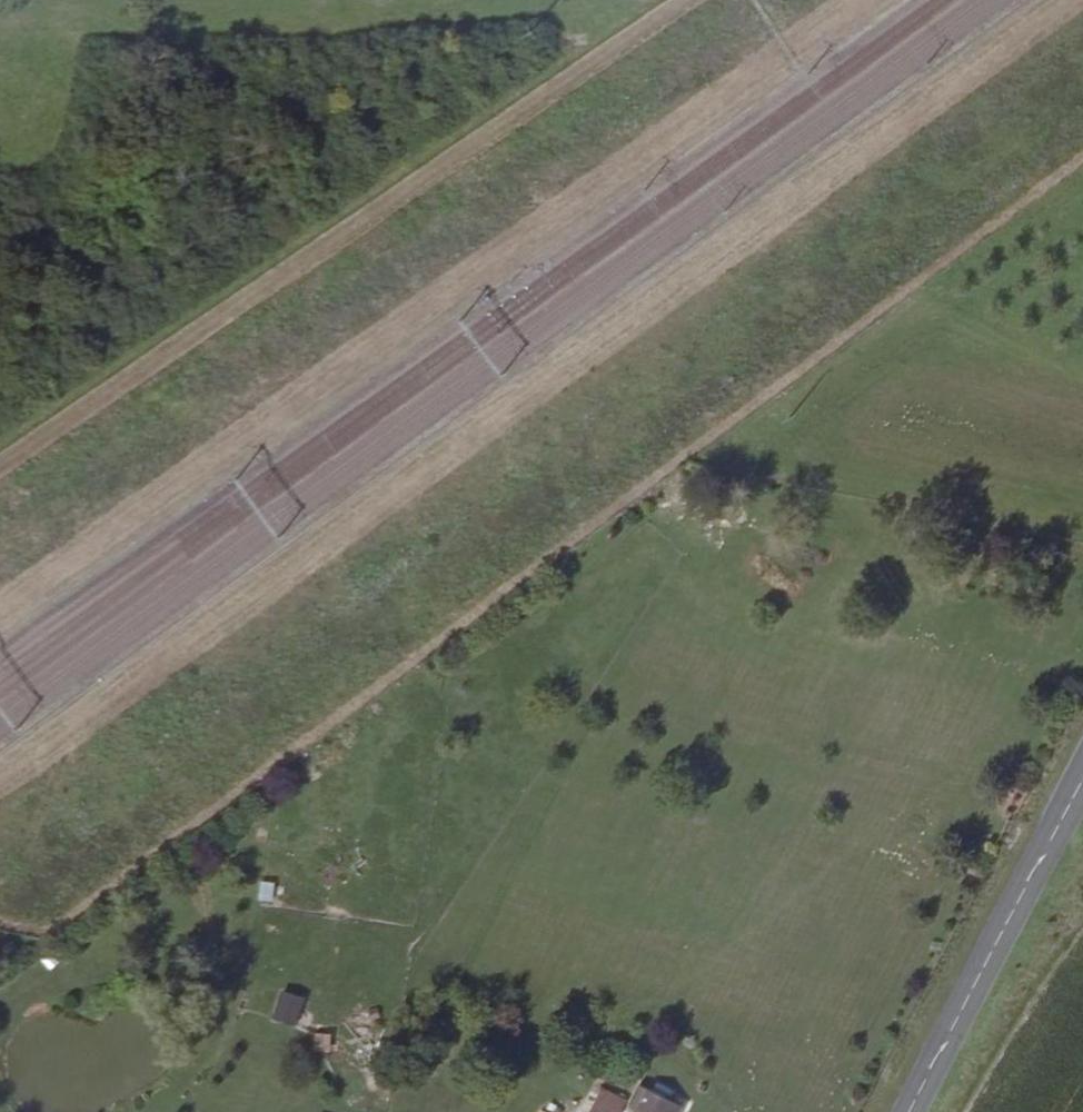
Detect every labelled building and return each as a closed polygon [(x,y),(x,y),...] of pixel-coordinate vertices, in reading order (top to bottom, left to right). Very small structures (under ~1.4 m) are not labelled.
[(271,1017),(294,1026),(305,999),(282,990),(271,1017)] [(677,1104),(643,1089),(632,1111),(673,1111),(677,1104)]
